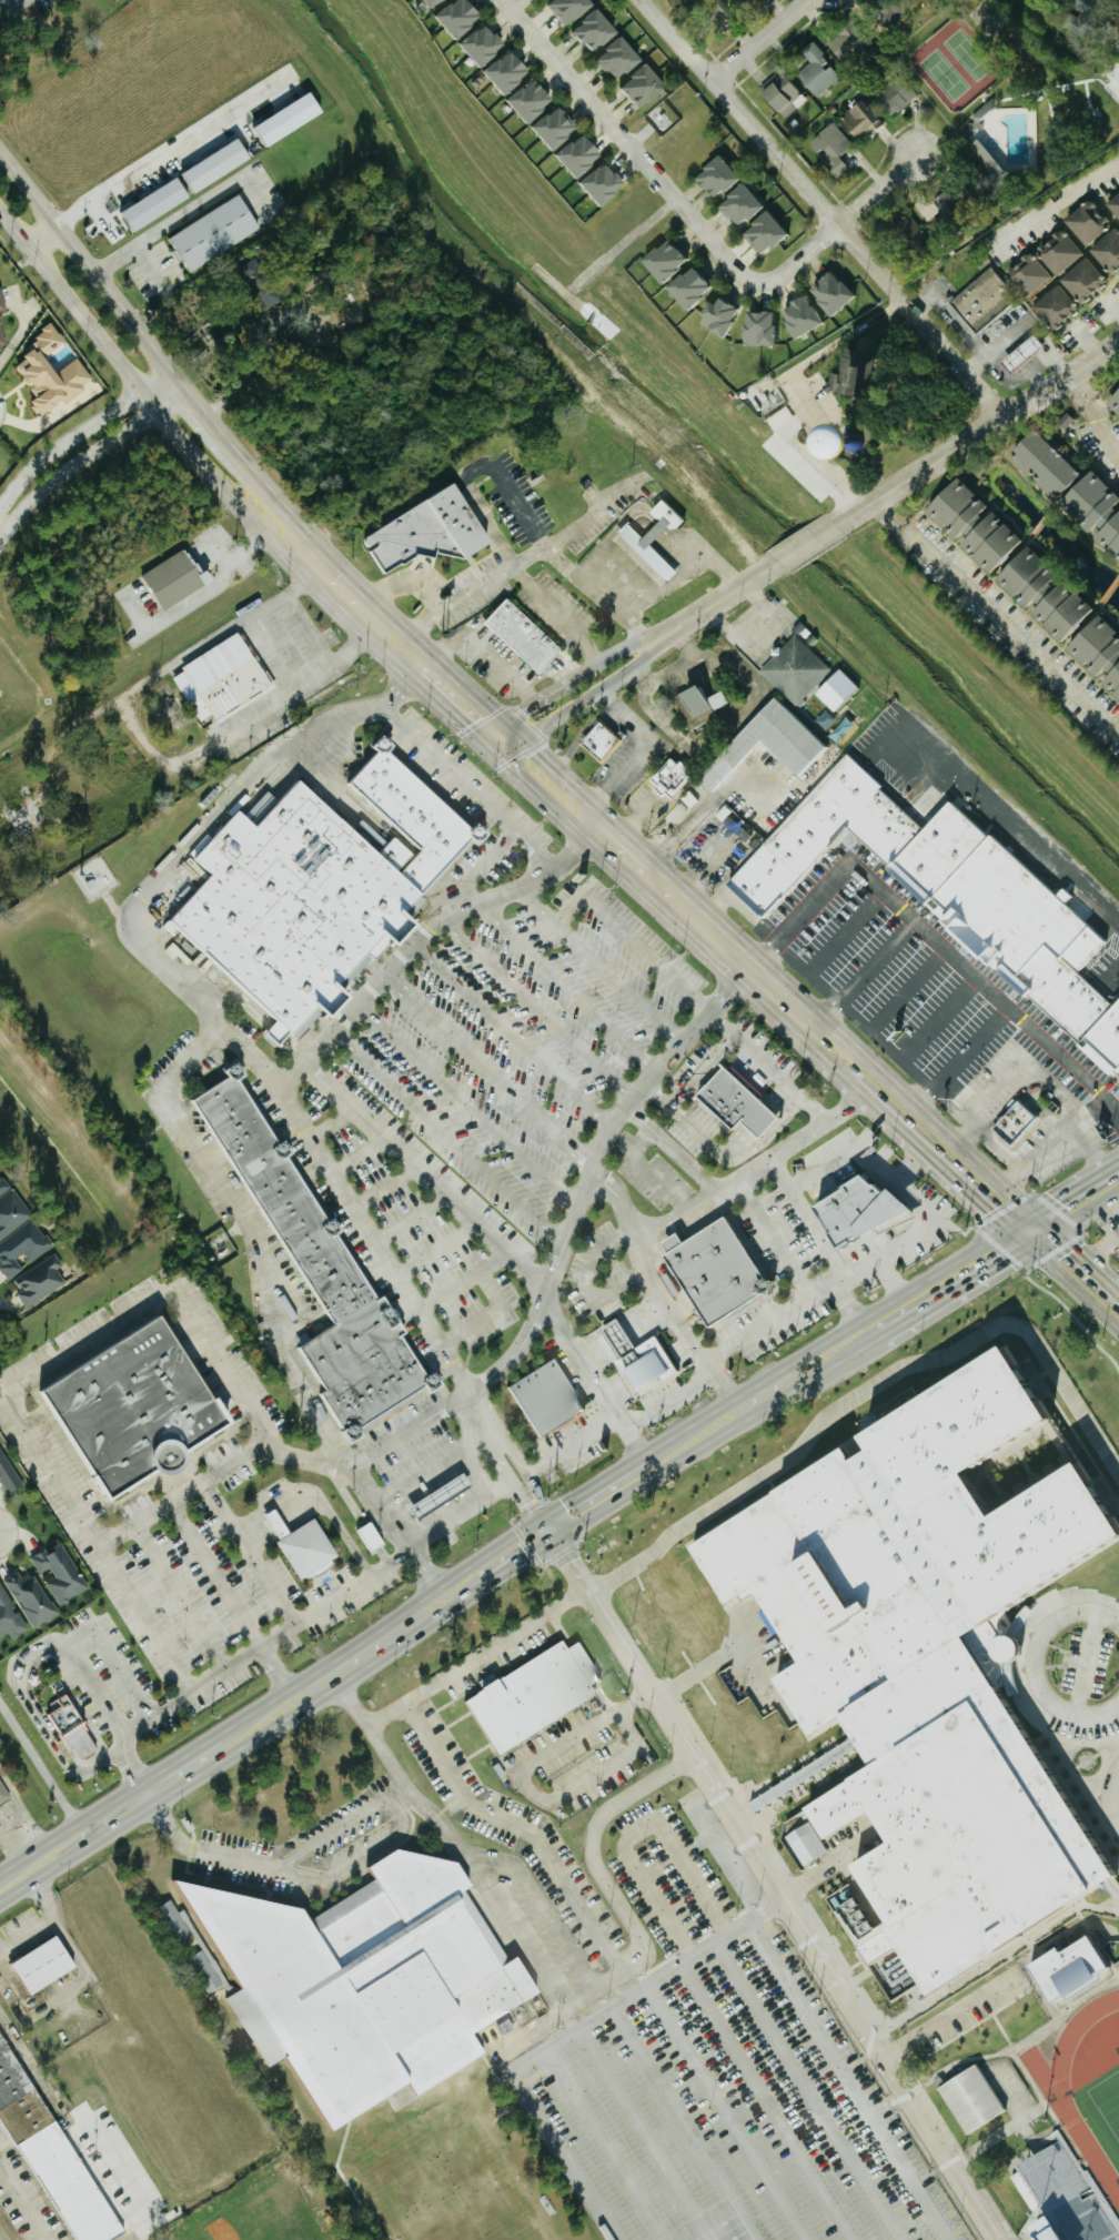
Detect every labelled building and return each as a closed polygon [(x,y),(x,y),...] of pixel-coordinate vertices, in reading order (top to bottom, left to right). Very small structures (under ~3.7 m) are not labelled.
[(447,39),(473,17),(459,0),(449,0),(429,16),(447,39)] [(540,5),(559,26),(586,1),(585,0),(545,0),(540,5)] [(726,2),(719,0),(702,0),(697,18),(720,24),(726,2)] [(1087,14),(1094,0),(1065,0),(1064,4),(1087,14)] [(565,31),(586,54),(610,31),(590,9),(565,31)] [(471,66),(498,46),(481,24),(454,44),(471,66)] [(838,61),(860,44),(846,24),(824,41),(838,61)] [(634,59),(613,37),(589,59),(609,81),(634,59)] [(816,98),(841,75),(810,42),(800,51),(810,61),(795,75),(816,98)] [(495,94),(522,74),(505,50),(477,71),(495,94)] [(658,85),(638,64),(612,88),(632,109),(658,85)] [(759,96),(786,119),(806,97),(780,73),(759,96)] [(895,114),(917,94),(900,76),(879,97),(895,114)] [(520,123),(546,99),(527,77),(500,102),(520,123)] [(328,113),(316,92),(259,126),(271,147),(328,113)] [(869,99),(865,104),(858,98),(837,121),(856,138),(881,110),(869,99)] [(544,150),(570,126),(552,105),(525,129),(544,150)] [(852,144),(831,121),(808,142),(839,176),(849,167),(839,157),(852,144)] [(549,157),(569,178),(594,155),(575,133),(549,157)] [(199,194),(256,157),(243,137),(186,174),(199,194)] [(968,145),(993,179),(1002,172),(977,138),(968,145)] [(691,177),(711,199),(736,176),(715,155),(691,177)] [(593,206),(617,183),(597,162),(573,184),(593,206)] [(194,197),(182,177),(125,212),(138,232),(194,197)] [(760,205),(740,182),(715,205),(735,227),(760,205)] [(940,212),(956,203),(948,188),(932,197),(940,212)] [(1103,204),(1118,222),(1118,189),(1103,204)] [(264,230),(244,195),(172,235),(192,271),(264,230)] [(1083,245),(1107,223),(1086,198),(1061,221),(1083,245)] [(757,255),(784,234),(766,210),(738,231),(757,255)] [(891,228),(910,244),(923,229),(905,213),(891,228)] [(1108,274),(1118,263),(1118,233),(1112,226),(1086,250),(1108,274)] [(1033,247),(1051,275),(1080,256),(1062,228),(1033,247)] [(658,283),(684,259),(664,237),(637,261),(658,283)] [(1008,277),(1028,295),(1048,273),(1030,256),(1020,266),(1016,262),(1012,267),(1015,269),(1008,277)] [(1104,280),(1082,256),(1056,280),(1078,304),(1104,280)] [(683,310),(708,287),(689,265),(663,288),(683,310)] [(974,333),(1015,298),(989,267),(947,302),(974,333)] [(828,316),(851,295),(827,268),(804,289),(828,316)] [(1030,303),(1048,330),(1075,311),(1057,284),(1030,303)] [(3,326),(3,313),(10,310),(1,287),(0,288),(0,349),(10,345),(3,326)] [(790,337),(820,324),(806,292),(786,301),(788,305),(777,310),(790,337)] [(711,304),(706,301),(694,322),(721,338),(738,310),(715,297),(711,304)] [(772,345),(773,324),(769,324),(769,312),(742,311),(741,343),(772,345)] [(82,359),(58,372),(48,354),(67,343),(58,326),(23,346),(31,359),(19,366),(38,399),(33,402),(41,418),(88,391),(85,385),(94,380),(82,359)] [(1041,346),(1030,334),(998,361),(1008,373),(1041,346)] [(861,397),(870,356),(841,350),(837,374),(829,372),(826,390),(861,397)] [(1118,418),(1118,383),(1102,402),(1118,418)] [(1056,423),(1063,429),(1070,419),(1063,414),(1056,423)] [(1050,498),(1074,474),(1029,428),(1005,452),(1050,498)] [(1086,468),(1055,501),(1089,533),(1088,535),(1118,564),(1118,500),(1086,468)] [(1021,542),(988,511),(980,519),(975,515),(983,506),(974,497),(951,476),(920,510),(989,575),(1021,542)] [(392,586),(490,533),(464,484),(366,536),(392,586)] [(658,548),(688,517),(669,499),(657,512),(666,521),(649,539),(631,521),(621,532),(672,582),(682,571),(658,548)] [(990,580),(1061,644),(1090,611),(1056,581),(1019,547),(990,580)] [(169,611),(209,584),(186,549),(146,576),(169,611)] [(1094,614),(1061,646),(1118,705),(1118,639),(1094,614)] [(182,667),(186,673),(177,677),(201,723),(216,714),(219,719),(276,689),(246,633),(182,667)] [(835,669),(799,635),(763,672),(800,707),(835,669)] [(840,713),(865,686),(846,668),(821,695),(840,713)] [(716,696),(711,685),(683,697),(696,729),(703,726),(699,718),(735,703),(730,691),(716,696)] [(717,794),(767,742),(804,778),(834,747),(783,697),(702,780),(717,794)] [(626,739),(605,720),(586,741),(607,761),(626,739)] [(867,843),(1118,1068),(1118,1004),(1084,973),(1106,948),(1114,944),(1108,933),(1115,926),(1085,899),(1079,888),(1071,881),(1057,888),(960,801),(933,832),(923,823),(928,818),(915,807),(912,808),(851,754),(732,887),(759,911),(764,909),(772,916),(794,892),(797,890),(856,824),(867,843)] [(676,801),(698,776),(678,757),(655,782),(676,801)] [(426,884),(299,771),(261,817),(242,804),(193,857),(215,871),(165,920),(294,1031),(327,995),(332,1005),(354,982),(346,971),(370,948),(393,924),(403,934),(422,910),(412,898),(426,884)] [(337,1326),(300,1348),(326,1391),(322,1394),(354,1447),(369,1438),(364,1429),(436,1385),(408,1338),(413,1335),(390,1297),(382,1302),(294,1156),(286,1161),(278,1146),(283,1143),(245,1080),(251,1076),(245,1066),(230,1075),(232,1079),(199,1099),(337,1326)] [(1045,1118),(1025,1100),(998,1129),(1017,1147),(1045,1118)] [(827,1207),(854,1252),(924,1209),(920,1202),(906,1210),(884,1173),(827,1207)] [(11,1190),(0,1174),(0,1198),(11,1190)] [(12,1189),(0,1200),(0,1245),(35,1215),(12,1189)] [(717,1328),(780,1291),(737,1217),(692,1243),(686,1233),(668,1244),(717,1328)] [(55,1247),(35,1220),(0,1246),(0,1262),(2,1266),(0,1267),(0,1268),(10,1281),(24,1270),(17,1260),(25,1255),(32,1264),(55,1247)] [(27,1309),(68,1285),(58,1270),(65,1266),(57,1254),(17,1279),(24,1290),(18,1294),(27,1309)] [(234,1430),(172,1319),(42,1392),(66,1434),(76,1429),(116,1501),(168,1472),(172,1478),(194,1466),(188,1455),(234,1430)] [(608,1328),(625,1360),(620,1363),(627,1375),(634,1372),(644,1391),(682,1371),(664,1336),(640,1348),(625,1319),(608,1328)] [(1079,1461),(1118,1525),(1118,1538),(990,1621),(1009,1651),(1009,1679),(998,1686),(1116,1877),(927,1997),(886,1926),(890,1924),(854,1865),(890,1838),(871,1807),(826,1837),(807,1807),(873,1763),(840,1713),(810,1734),(775,1676),(799,1659),(752,1585),(730,1598),(727,1601),(690,1546),(845,1446),(856,1461),(873,1451),(864,1435),(1006,1344),(1051,1419),(967,1473),(995,1514),(1079,1461)] [(513,1387),(544,1438),(590,1410),(560,1359),(513,1387)] [(2,1477),(10,1494),(23,1487),(0,1440),(0,1478),(2,1477)] [(460,1473),(407,1505),(420,1526),(473,1490),(460,1473)] [(359,1523),(374,1550),(387,1541),(373,1514),(359,1523)] [(281,1541),(302,1583),(343,1563),(322,1521),(281,1541)] [(49,1582),(63,1606),(91,1589),(63,1541),(34,1559),(43,1575),(53,1569),(58,1577),(49,1582)] [(7,1580),(36,1630),(61,1615),(38,1575),(27,1581),(21,1572),(7,1580)] [(11,1633),(14,1639),(30,1631),(3,1581),(0,1583),(0,1639),(11,1633)] [(463,1701),(562,1638),(596,1694),(497,1755),(463,1701)] [(92,1651),(140,1725),(93,1750),(49,1673),(92,1651)] [(50,1705),(80,1760),(101,1749),(71,1693),(50,1705)] [(14,1798),(0,1775),(0,1806),(14,1798)] [(415,2095),(406,2080),(329,2129),(283,2056),(268,2067),(224,1998),(239,1988),(171,1877),(300,1907),(308,1921),(373,1877),(365,1865),(394,1846),(454,1860),(468,1883),(462,1888),(506,1959),(514,1955),(536,1989),(471,2032),(482,2050),(415,2095)] [(173,1943),(187,1936),(167,1900),(153,1908),(173,1943)] [(1058,1947),(1062,1953),(1089,1934),(1109,1966),(1095,1975),(1097,1980),(1066,1999),(1063,1995),(1051,2002),(1029,1965),(1058,1947)] [(81,1968),(62,1935),(14,1964),(34,1996),(81,1968)] [(185,1956),(200,1994),(216,1988),(201,1950),(185,1956)] [(74,2239),(117,2239),(124,2236),(0,2016),(0,2108),(74,2239)] [(1003,2114),(975,2063),(935,2085),(963,2136),(1003,2114)] [(1063,2135),(1118,2224),(1118,2239),(1036,2239),(1037,2239),(1032,2232),(1037,2230),(1035,2224),(1051,2212),(1045,2200),(1031,2209),(1010,2173),(1025,2167),(1020,2161),(1063,2135)]
